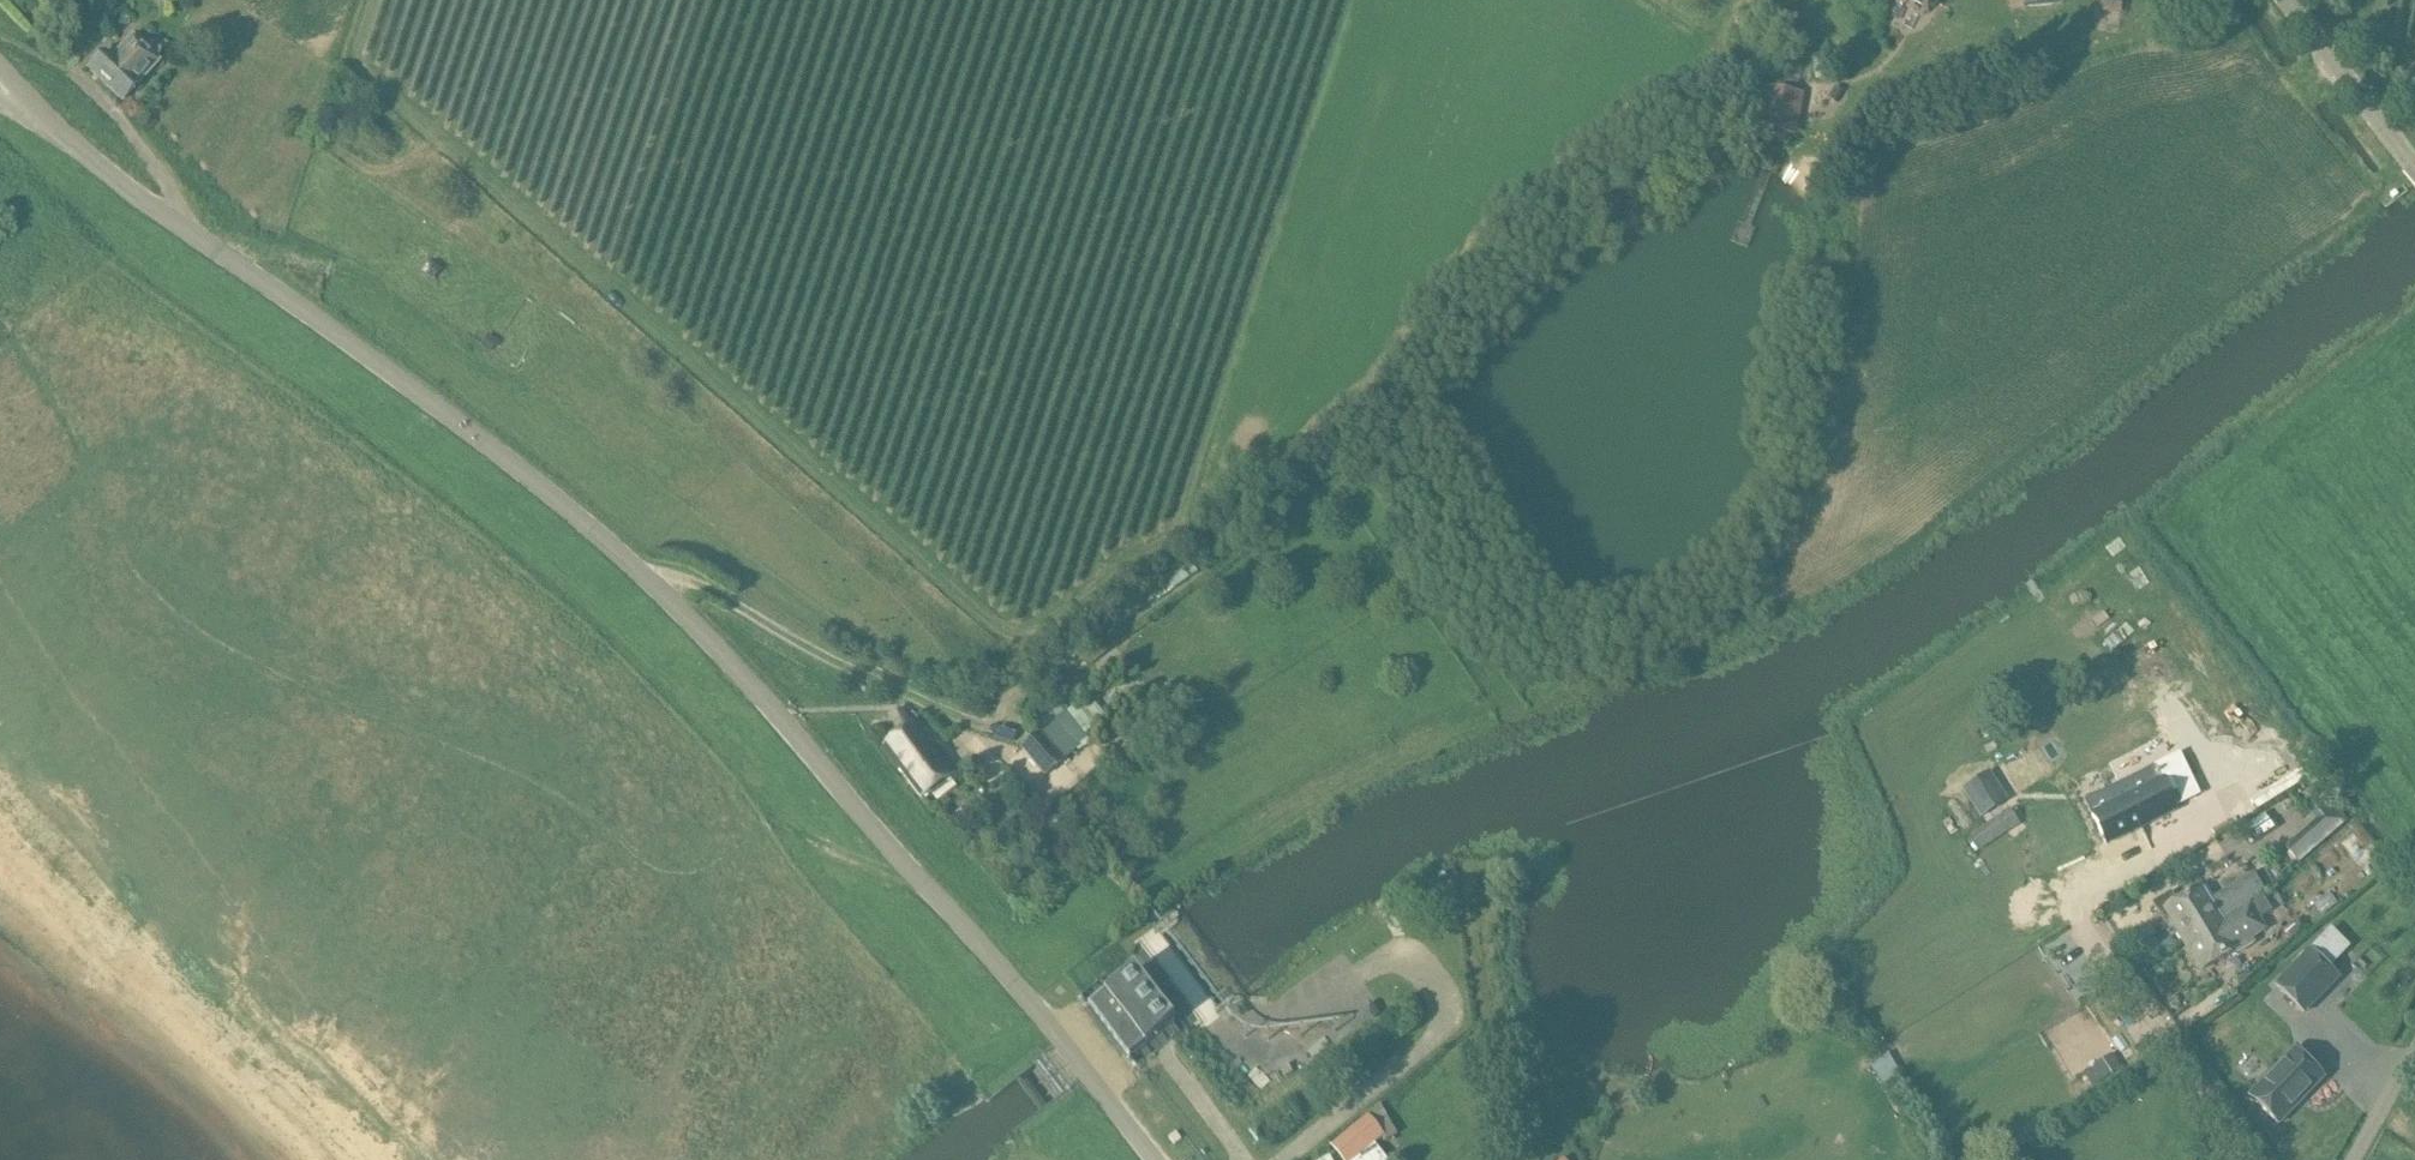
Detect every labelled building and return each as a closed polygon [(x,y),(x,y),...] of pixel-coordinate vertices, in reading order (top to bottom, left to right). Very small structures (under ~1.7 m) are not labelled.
[(1928,8),(1932,0),(1913,0),(1928,8)] [(2121,15),(2122,0),(2095,0),(2094,13),(2121,15)] [(161,52),(152,43),(142,47),(131,37),(111,58),(103,51),(86,69),(121,103),(159,63),(158,62),(161,52)] [(1805,94),(1766,87),(1758,129),(1797,136),(1805,94)] [(431,264),(422,275),(432,282),(440,271),(431,264)] [(489,336),(481,348),(489,353),(497,341),(489,336)] [(1090,737),(1055,691),(1039,704),(1048,714),(1034,726),(1040,733),(1021,749),(1046,778),(1066,761),(1065,761),(1077,751),(1079,753),(1090,743),(1087,739),(1090,737)] [(932,749),(914,725),(883,748),(921,798),(957,771),(938,745),(932,749)] [(2174,809),(2154,769),(2086,804),(2106,844),(2153,820),(2174,809)] [(1963,789),(1981,817),(2005,802),(1987,773),(1963,789)] [(2347,823),(2325,796),(2309,810),(2318,820),(2285,848),(2299,864),(2347,823)] [(2009,812),(1969,838),(1978,852),(2018,826),(2009,812)] [(1064,820),(1055,816),(1048,821),(1049,830),(1057,834),(1064,829),(1064,820)] [(2169,917),(2184,942),(2251,902),(2253,901),(2252,900),(2264,893),(2253,875),(2207,902),(2199,890),(2175,904),(2170,896),(2153,906),(2162,922),(2169,917)] [(2336,906),(2329,896),(2317,906),(2324,915),(2336,906)] [(2200,970),(2235,950),(2238,955),(2256,944),(2253,939),(2266,931),(2261,922),(2272,915),(2264,901),(2252,907),(2251,905),(2254,903),(2253,901),(2251,902),(2184,942),(2200,970)] [(2279,983),(2304,1006),(2335,973),(2310,950),(2279,983)] [(1175,1023),(1135,971),(1090,1007),(1129,1059),(1175,1023)] [(2043,1037),(2070,1073),(2110,1043),(2084,1007),(2043,1037)] [(2323,1079),(2295,1051),(2250,1097),(2278,1124),(2323,1079)] [(1381,1107),(1366,1118),(1367,1120),(1331,1148),(1340,1159),(1386,1159),(1376,1146),(1383,1140),(1386,1143),(1400,1134),(1381,1107)]
